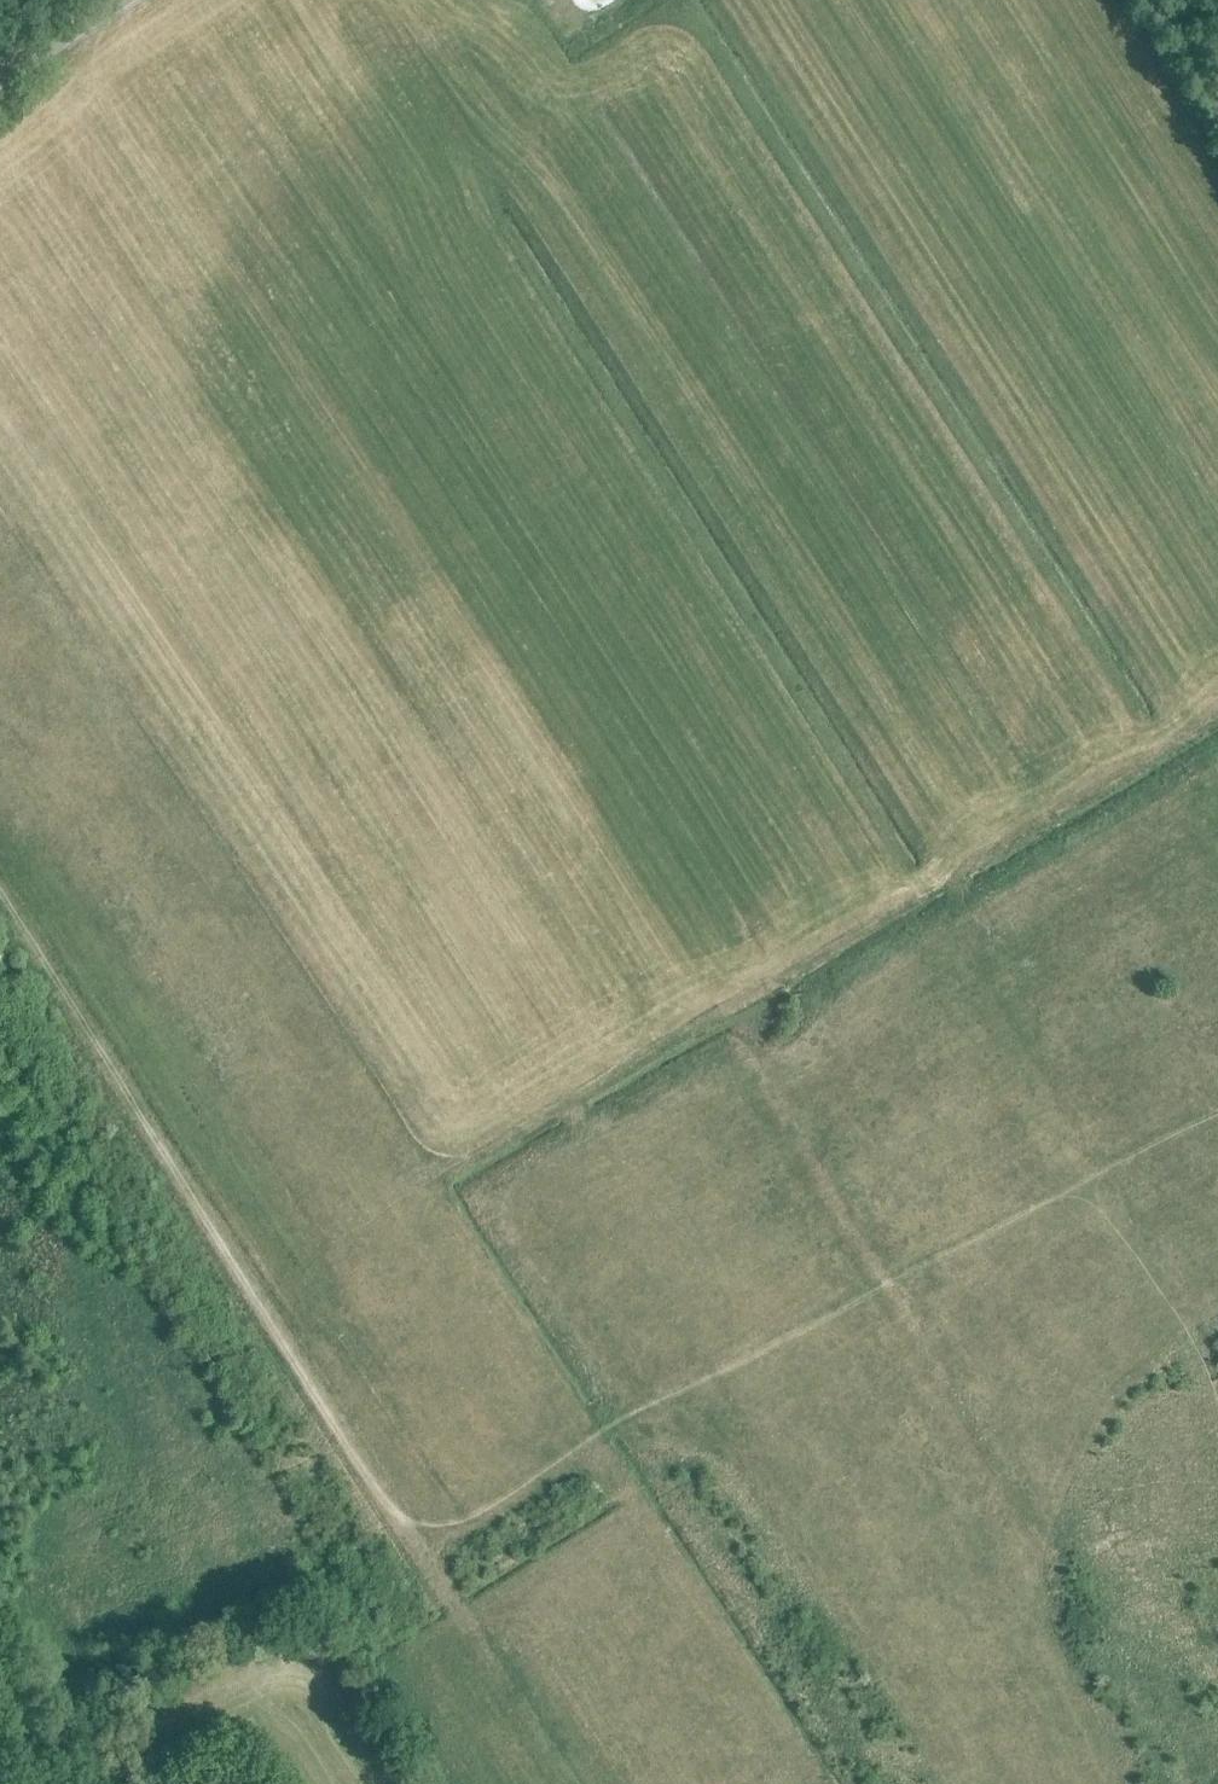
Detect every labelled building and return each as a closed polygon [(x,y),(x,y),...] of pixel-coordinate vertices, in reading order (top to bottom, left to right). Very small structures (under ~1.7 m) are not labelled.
[(610,17),(622,11),(617,0),(602,0),(610,17)]
